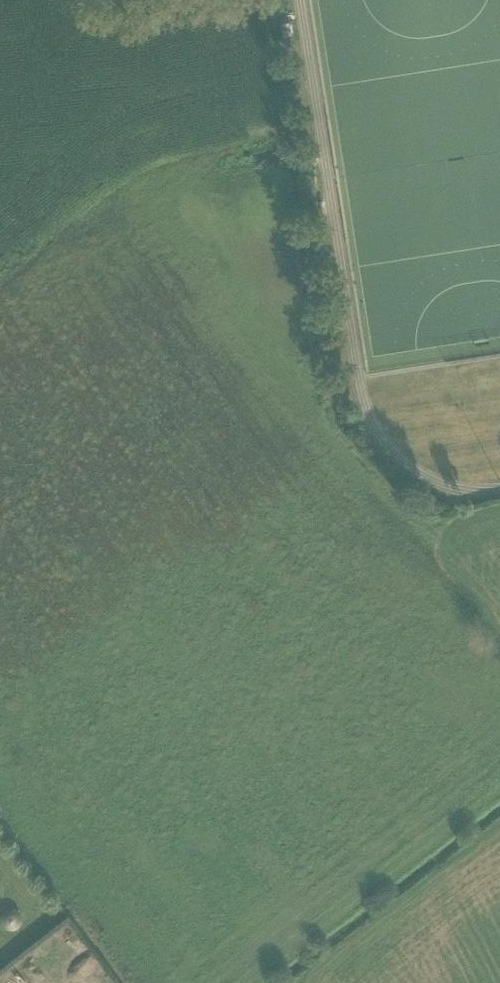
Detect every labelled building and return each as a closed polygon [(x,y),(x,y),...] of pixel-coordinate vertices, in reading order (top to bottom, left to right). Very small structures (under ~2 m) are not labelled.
[(280,23),(283,41),(292,40),(289,22),(280,23)]
